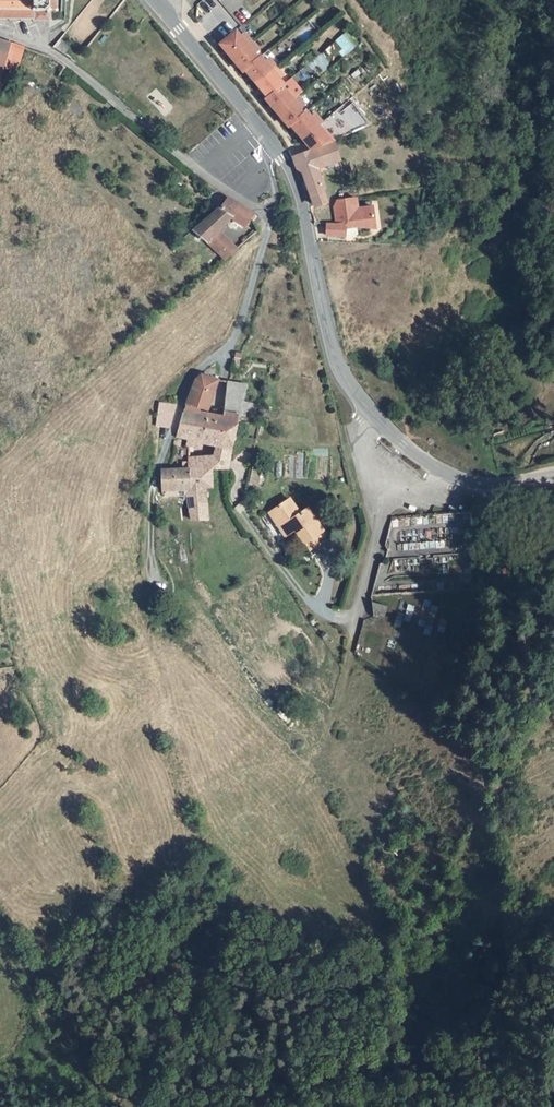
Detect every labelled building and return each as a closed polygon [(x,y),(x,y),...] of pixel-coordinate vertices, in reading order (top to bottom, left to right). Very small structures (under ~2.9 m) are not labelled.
[(52,10),(54,10),(57,8),(57,0),(0,0),(0,19),(9,19),(9,21),(11,21),(11,19),(21,19),(21,21),(23,21),(23,19),(33,19),(33,21),(51,21),(52,10)] [(232,33),(217,46),(240,74),(242,72),(264,99),(262,101),(286,129),(288,127),(309,152),(330,143),(321,131),(319,133),(315,128),(319,125),(312,116),(308,120),(303,114),(301,116),(296,111),(301,107),(294,99),(299,95),(287,81),(280,87),(276,81),(280,78),(266,61),(262,65),(257,59),(255,61),(250,55),(255,52),(241,35),(237,39),(232,33)] [(62,39),(55,47),(65,55),(71,48),(62,39)] [(2,68),(5,69),(6,66),(14,44),(0,40),(0,73),(2,68)] [(17,68),(25,47),(14,44),(6,66),(17,68)] [(295,172),(304,179),(317,169),(337,160),(330,143),(309,152),(292,159),(295,172)] [(325,203),(317,169),(304,179),(314,207),(325,203)] [(202,220),(193,228),(207,241),(218,232),(232,220),(243,225),(253,215),(227,197),(202,220)] [(324,227),(325,240),(344,238),(343,232),(345,232),(345,239),(355,239),(356,232),(376,232),(374,208),(358,210),(357,199),(341,202),(343,225),(335,225),(324,227)] [(341,202),(333,203),(335,225),(343,225),(341,202)] [(285,232),(279,229),(276,234),(282,237),(285,232)] [(207,241),(224,260),(236,250),(218,232),(207,241)] [(198,377),(193,382),(182,412),(196,414),(197,409),(204,411),(215,382),(198,377)] [(246,388),(225,383),(224,391),(244,395),(246,388)] [(244,395),(224,391),(222,416),(237,419),(244,395)] [(166,429),(174,408),(157,405),(156,413),(154,425),(158,426),(166,429)] [(196,414),(182,412),(179,424),(233,437),(236,423),(237,419),(222,416),(221,419),(196,414)] [(210,448),(209,462),(226,462),(233,437),(179,424),(176,436),(187,440),(210,448)] [(186,462),(184,472),(208,472),(223,473),(226,462),(209,462),(186,462)] [(163,490),(184,490),(201,489),(209,489),(208,472),(184,472),(159,472),(160,490),(163,490)] [(205,520),(201,489),(184,490),(185,498),(187,521),(205,520)] [(185,498),(184,490),(163,490),(163,498),(185,498)] [(288,531),(292,528),(302,542),(312,535),(321,529),(304,505),(298,510),(289,496),(268,511),(277,524),(281,521),(288,531)] [(281,521),(277,524),(284,533),(288,531),(281,521)] [(385,617),(387,607),(372,602),(372,612),(385,617)]
